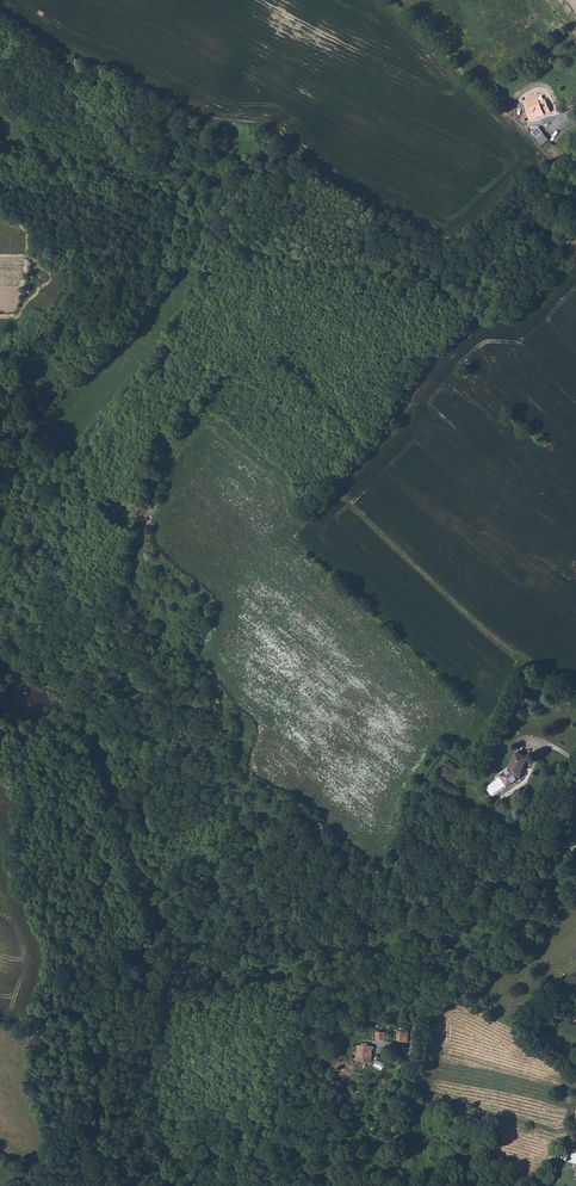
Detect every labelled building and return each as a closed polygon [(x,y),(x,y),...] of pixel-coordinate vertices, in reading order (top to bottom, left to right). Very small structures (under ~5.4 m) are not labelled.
[(548,101),(529,106),(522,118),(526,118),(546,110),(550,107),(548,101)] [(538,125),(531,130),(536,136),(543,131),(538,125)] [(515,750),(508,766),(498,773),(505,784),(516,776),(518,777),(519,772),(518,772),(525,754),(515,750)] [(411,1042),(412,1030),(400,1029),(399,1041),(411,1042)] [(382,1043),(369,1042),(368,1057),(375,1057),(381,1057),(382,1055),(382,1043)]
